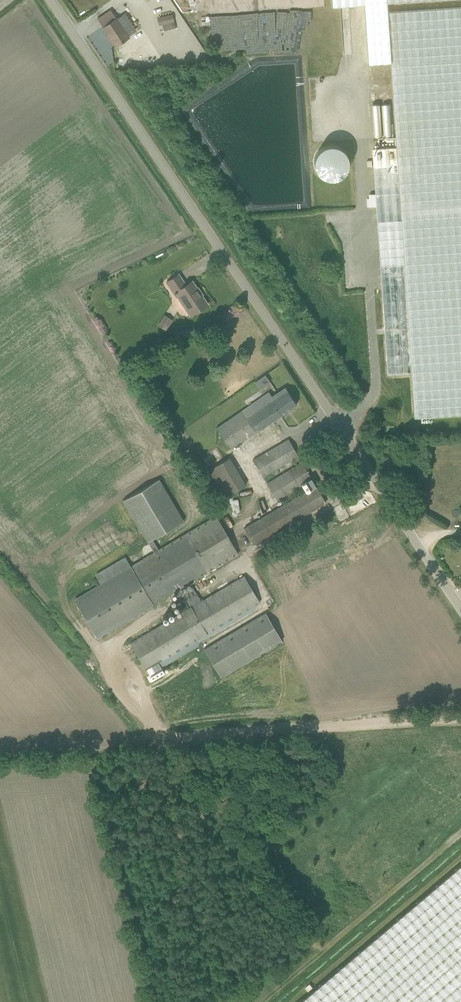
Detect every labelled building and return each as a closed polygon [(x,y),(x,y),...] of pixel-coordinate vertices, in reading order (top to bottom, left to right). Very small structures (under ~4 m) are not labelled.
[(148,15),(166,8),(163,0),(142,0),(148,15)] [(392,62),(388,12),(388,2),(411,0),(331,0),(332,5),(364,3),(368,63),(392,62)] [(388,12),(392,62),(397,146),(374,148),(375,166),(399,164),(412,372),(415,416),(460,413),(460,7),(388,12)] [(98,18),(116,46),(129,37),(111,10),(98,18)] [(159,25),(174,21),(172,14),(157,17),(159,25)] [(372,136),(390,136),(389,104),(371,104),(372,136)] [(412,372),(399,164),(375,166),(385,328),(389,373),(412,372)] [(192,314),(207,304),(201,295),(196,289),(197,288),(192,281),(185,285),(178,274),(166,282),(176,297),(179,295),(192,314)] [(253,381),(256,387),(264,383),(263,381),(265,380),(263,376),(253,381)] [(274,398),(269,392),(216,428),(231,449),(297,404),(287,389),(274,398)] [(293,458),(298,465),(302,462),(289,439),(253,460),(263,476),(293,458)] [(234,457),(214,467),(229,495),(249,485),(234,457)] [(277,499),(307,481),(312,479),(302,462),(298,465),(267,483),(277,499)] [(160,478),(123,500),(154,552),(158,549),(152,539),(185,520),(160,478)] [(312,479),(307,481),(311,488),(244,528),(254,544),(326,502),(312,479)] [(174,591),(181,587),(238,553),(216,515),(158,549),(154,552),(131,565),(126,557),(96,574),(101,583),(76,598),(98,636),(174,591)] [(244,576),(192,606),(182,612),(130,643),(146,669),(260,602),(244,576)] [(177,596),(174,597),(182,612),(192,606),(191,605),(200,599),(192,586),(183,592),(181,587),(174,591),(177,596)] [(283,641),(266,612),(204,649),(221,678),(283,641)] [(301,1001),(460,1001),(460,866),(301,1001)]
